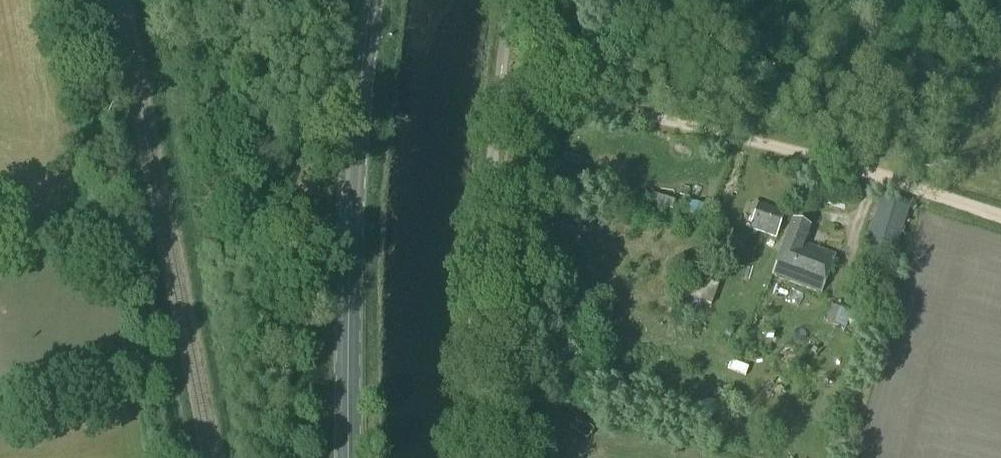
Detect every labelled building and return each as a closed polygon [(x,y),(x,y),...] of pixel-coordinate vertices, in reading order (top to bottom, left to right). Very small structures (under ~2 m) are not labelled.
[(882,227),(889,200),(875,196),(868,223),(882,227)] [(688,202),(685,213),(704,218),(707,208),(688,202)] [(748,228),(776,238),(784,212),(756,203),(748,228)] [(727,232),(728,223),(719,221),(718,230),(727,232)] [(771,275),(820,293),(834,256),(802,244),(808,229),(791,222),(771,275)] [(847,324),(862,330),(874,300),(859,294),(847,324)] [(845,312),(832,307),(826,322),(839,327),(845,312)]
